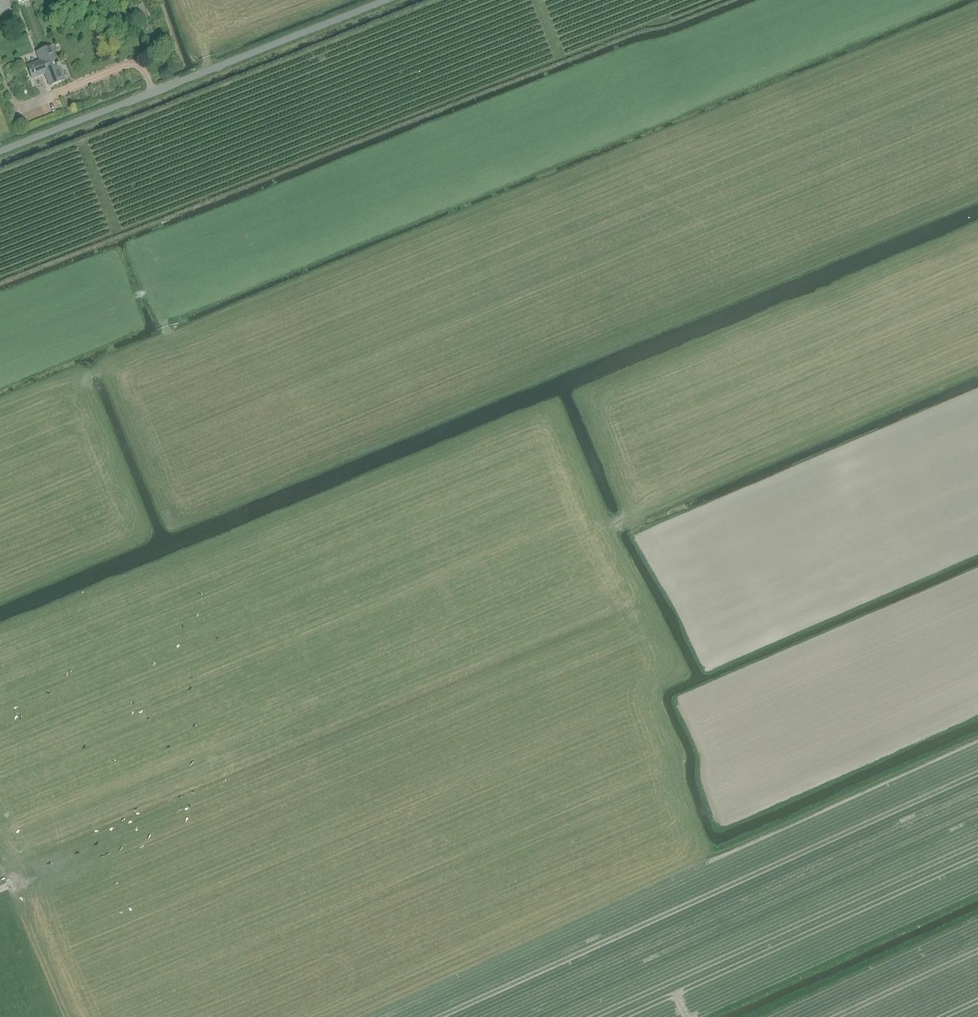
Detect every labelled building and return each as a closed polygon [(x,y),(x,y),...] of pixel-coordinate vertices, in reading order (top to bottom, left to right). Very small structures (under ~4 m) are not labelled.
[(8,8),(6,0),(0,0),(0,11),(8,8)] [(39,61),(27,66),(32,79),(45,74),(50,86),(64,81),(51,47),(36,53),(39,61)]
